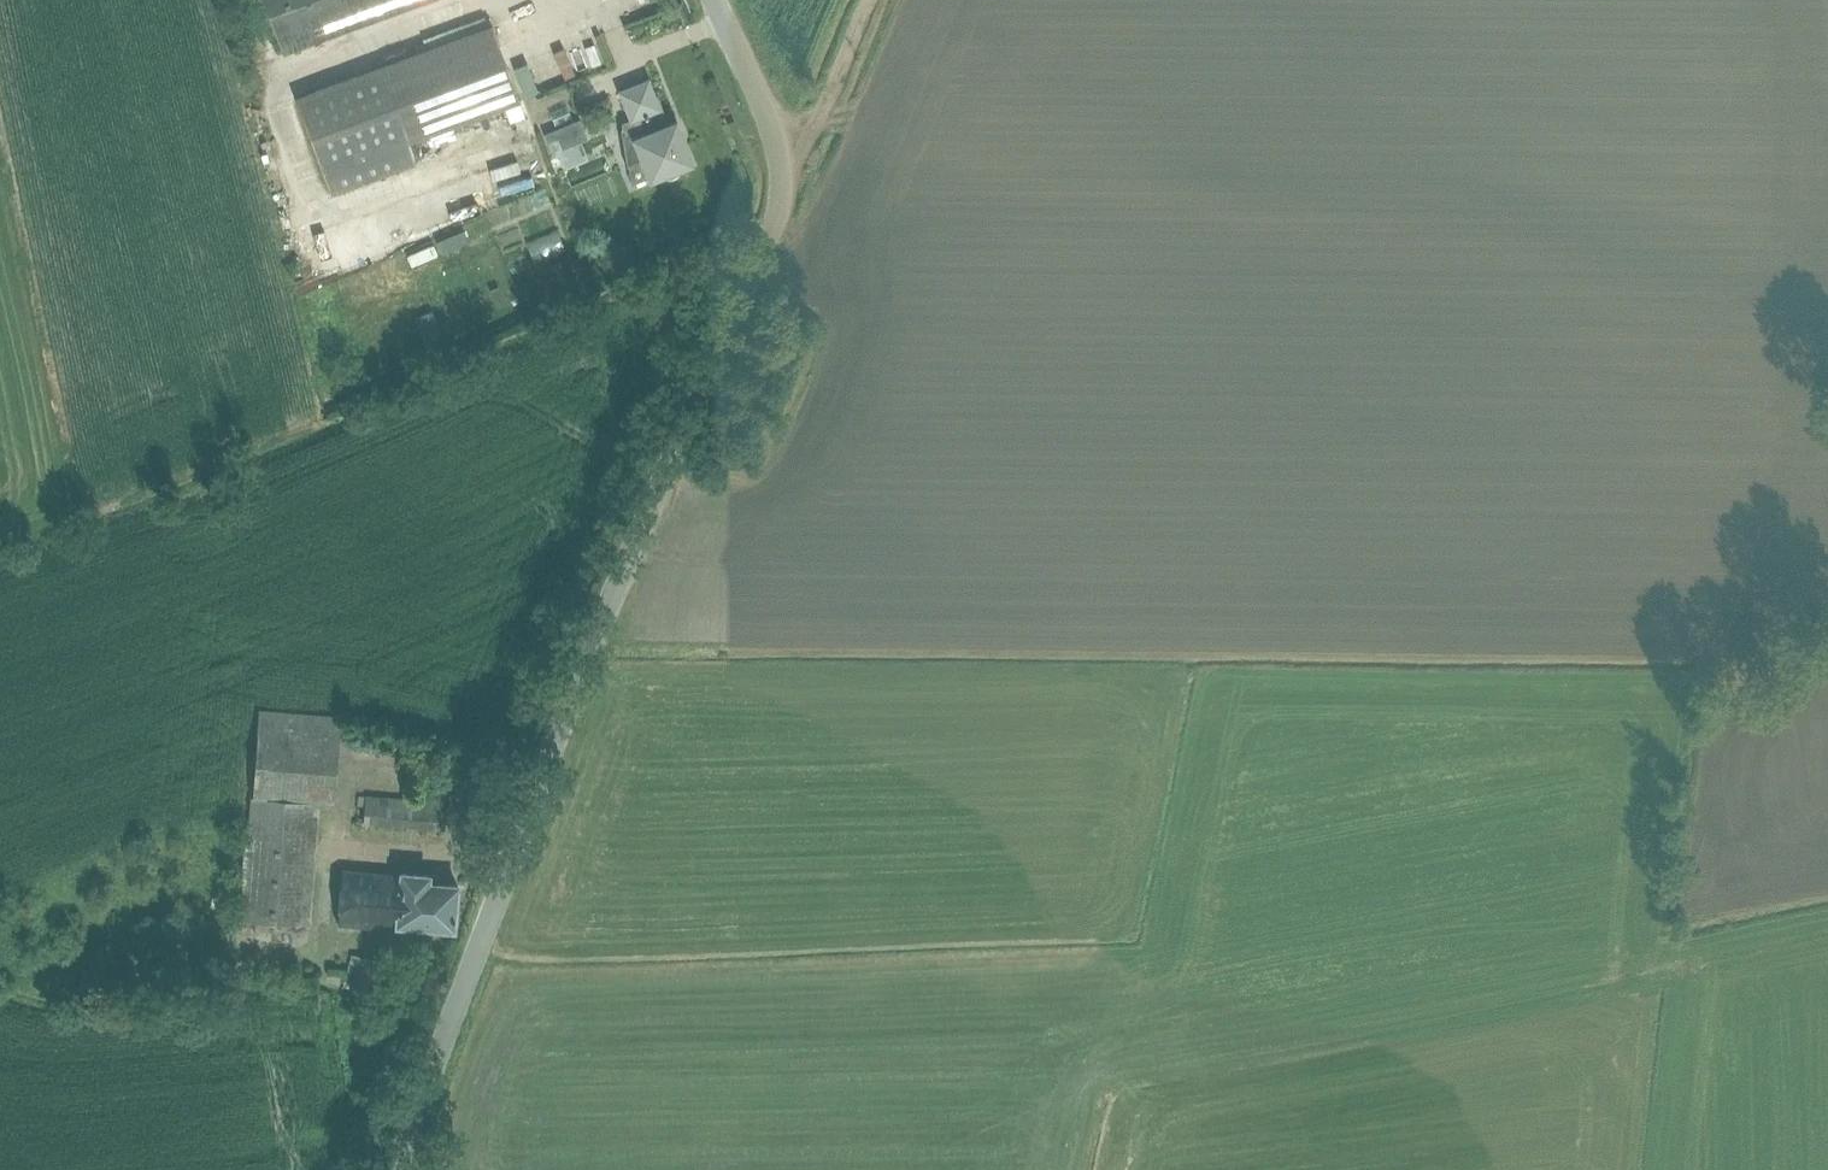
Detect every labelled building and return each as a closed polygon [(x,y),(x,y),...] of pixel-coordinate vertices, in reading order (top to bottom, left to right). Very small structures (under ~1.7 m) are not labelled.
[(288,61),(457,0),(266,0),(288,61)] [(461,35),(466,48),(509,31),(504,18),(461,35)] [(500,40),(305,109),(339,205),(420,176),(414,158),(527,117),(500,40)] [(650,184),(696,168),(679,118),(633,134),(650,184)] [(571,131),(580,169),(612,161),(603,123),(571,131)] [(519,171),(526,200),(505,205),(515,246),(528,243),(522,218),(564,208),(553,162),(519,171)] [(544,239),(553,263),(585,252),(576,228),(544,239)] [(460,243),(466,257),(493,246),(488,232),(460,243)] [(427,258),(433,272),(462,259),(456,245),(427,258)] [(350,709),(257,698),(233,933),(315,942),(330,806),(341,807),(350,709)] [(367,840),(457,846),(459,818),(369,812),(367,840)] [(345,925),(456,929),(459,869),(348,864),(345,925)] [(377,994),(385,961),(352,954),(345,987),(377,994)]
